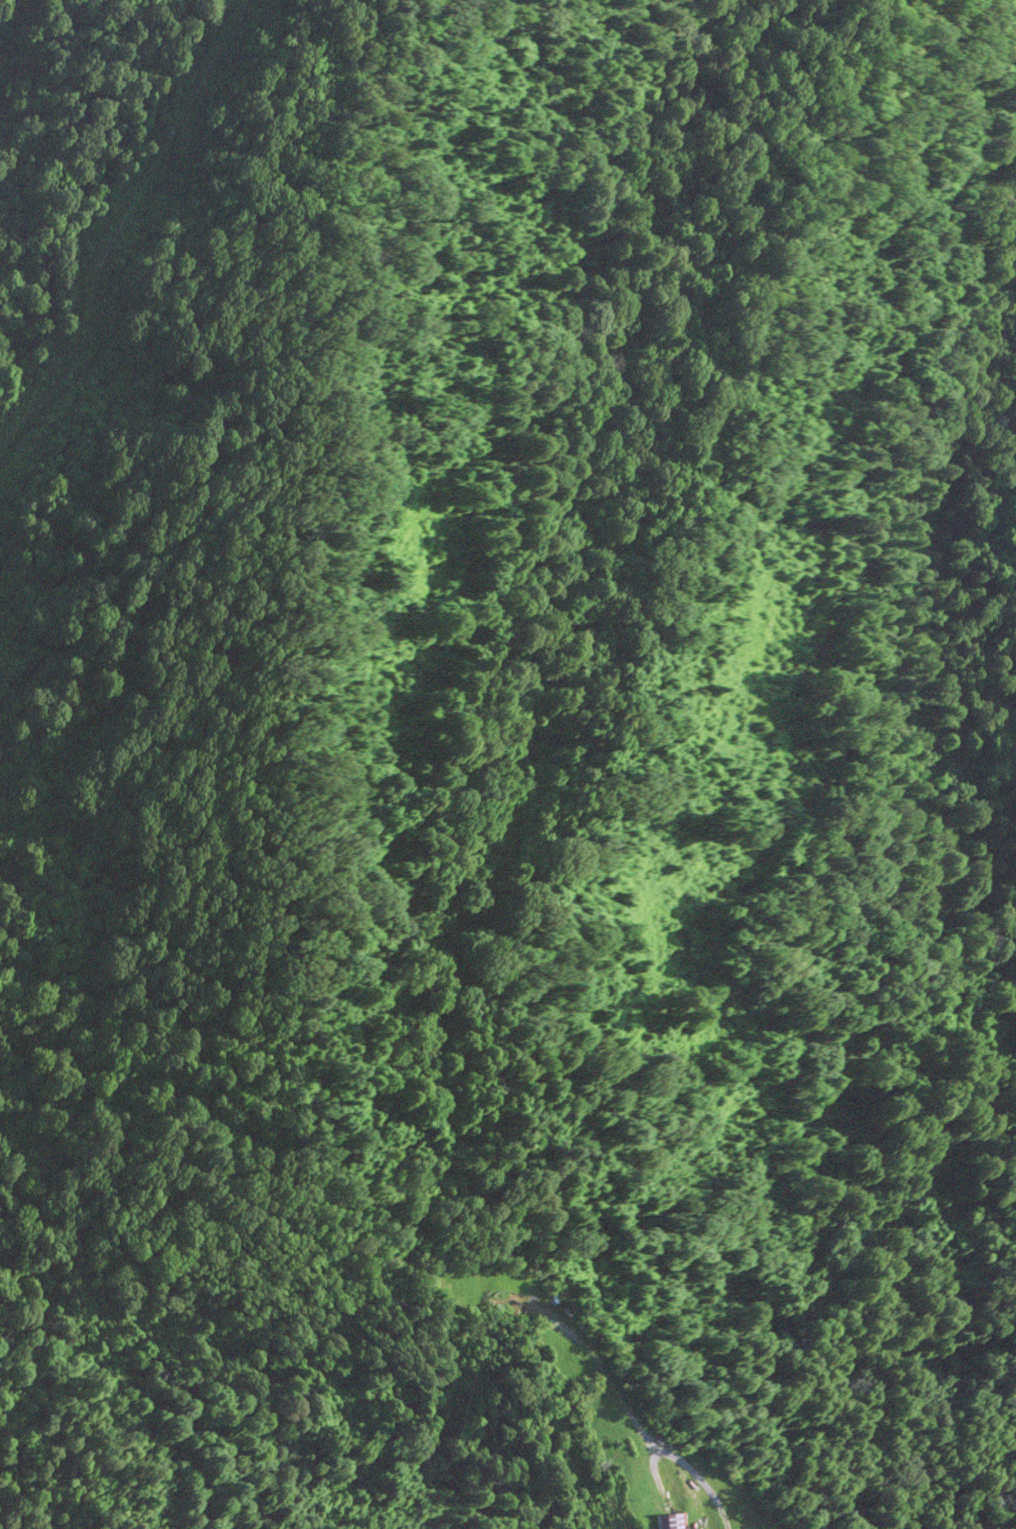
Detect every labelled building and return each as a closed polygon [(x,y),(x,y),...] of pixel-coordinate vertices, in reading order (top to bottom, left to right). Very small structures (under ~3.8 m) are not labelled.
[(683,1513),(685,1528),(658,1528),(656,1516),(683,1513)]
